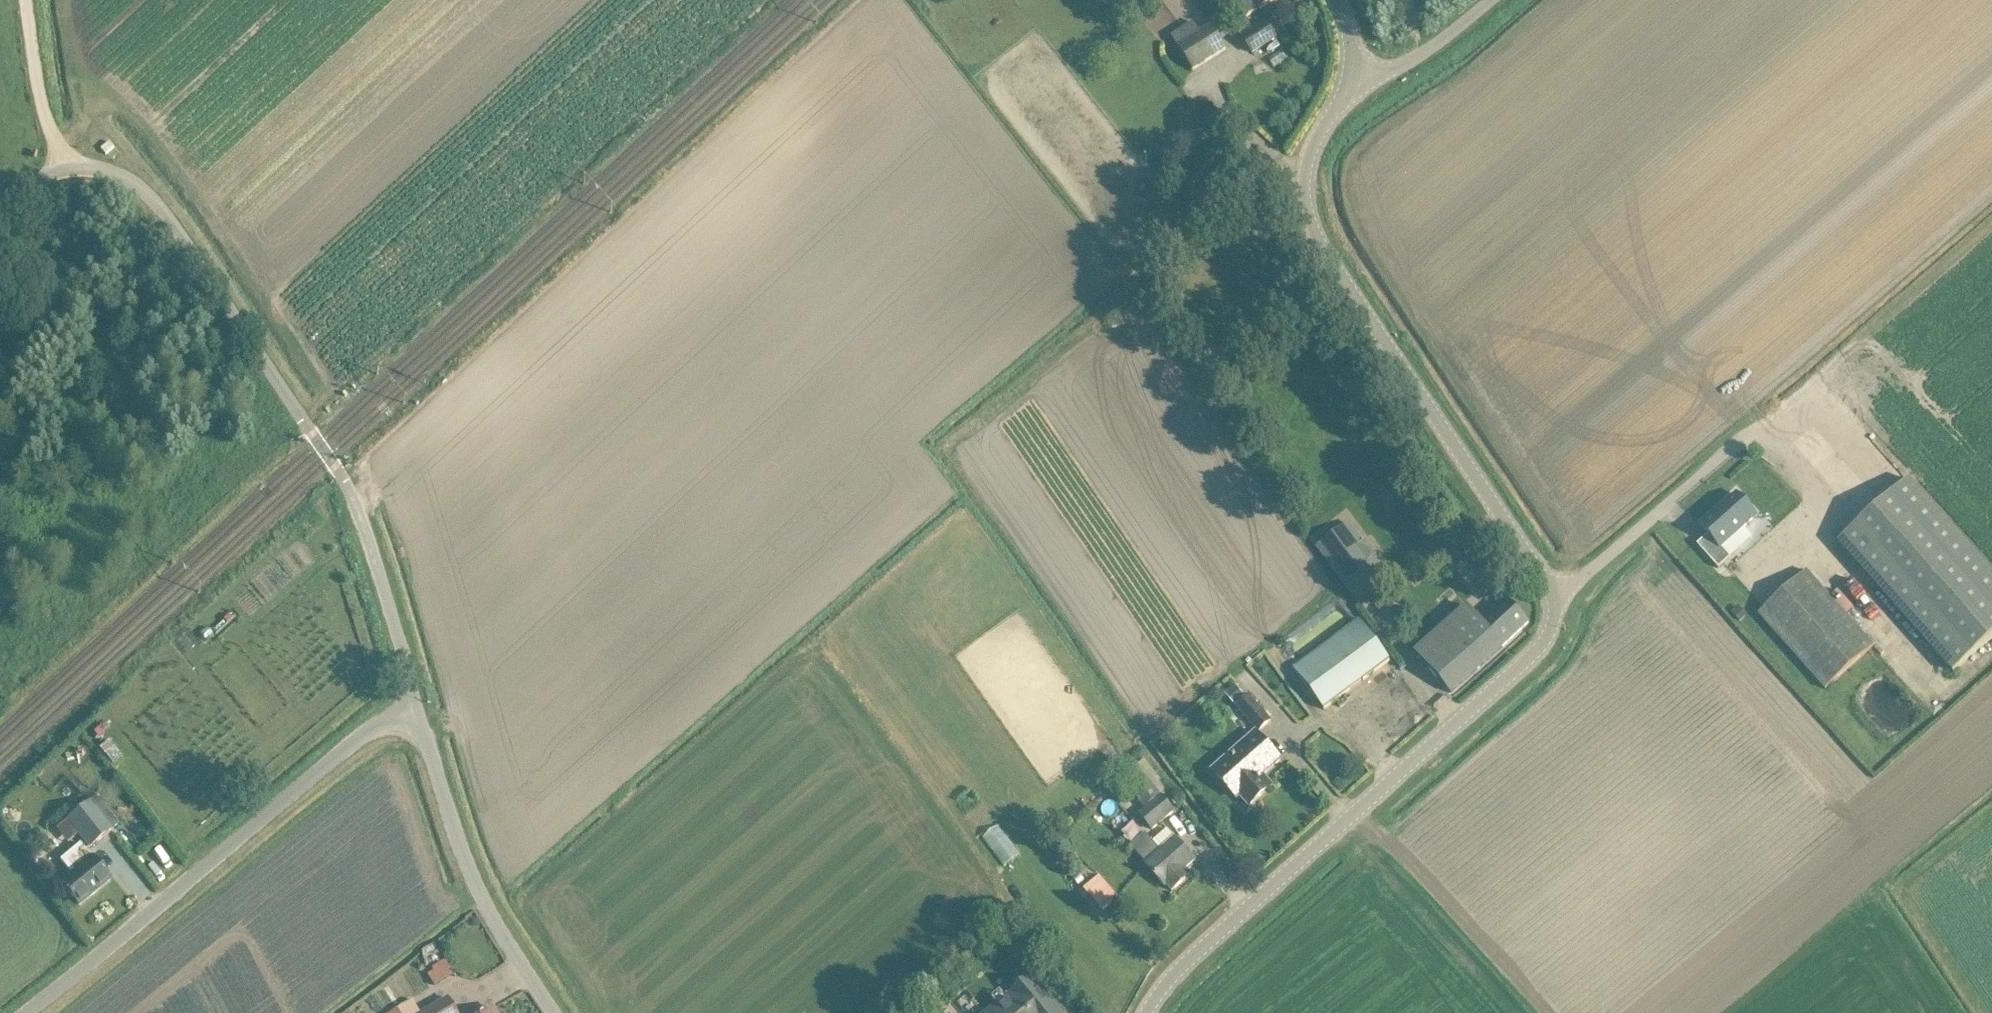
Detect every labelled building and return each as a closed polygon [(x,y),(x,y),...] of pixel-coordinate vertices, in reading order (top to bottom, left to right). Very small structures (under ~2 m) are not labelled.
[(1258,12),(1277,0),(1250,0),(1258,12)] [(1227,50),(1212,26),(1201,33),(1194,23),(1172,37),(1193,71),(1227,50)] [(1276,39),(1267,24),(1243,39),(1253,54),(1276,39)] [(1838,545),(1953,673),(1991,639),(1991,572),(1910,480),(1838,545)] [(1757,518),(1736,495),(1701,526),(1700,526),(1699,526),(1708,536),(1698,546),(1719,570),(1731,559),(1722,548),(1757,518)] [(1388,583),(1349,526),(1319,546),(1358,604),(1388,583)] [(1825,689),(1874,645),(1807,571),(1758,615),(1825,689)] [(1508,601),(1493,614),(1482,624),(1468,608),(1416,655),(1451,693),(1528,624),(1508,601)] [(1390,662),(1378,646),(1359,621),(1294,669),(1312,695),(1324,711),(1390,662)] [(1235,687),(1226,694),(1231,701),(1237,707),(1238,706),(1245,700),(1235,687)] [(1245,700),(1238,706),(1259,732),(1270,723),(1248,698),(1245,700)] [(1260,738),(1216,776),(1237,799),(1240,797),(1249,807),(1262,796),(1252,786),(1258,781),(1259,782),(1263,779),(1261,778),(1281,761),(1260,738)] [(1141,812),(1139,813),(1152,830),(1173,813),(1144,776),(1138,767),(1122,780),(1145,809),(1141,812)] [(112,830),(99,815),(89,803),(67,821),(90,849),(112,830)] [(1167,886),(1173,892),(1186,880),(1181,874),(1196,861),(1168,831),(1154,843),(1146,834),(1131,848),(1146,865),(1145,865),(1166,888),(1167,886)] [(110,881),(97,865),(80,845),(60,861),(72,876),(61,884),(79,906),(110,881)] [(1100,877),(1084,891),(1103,912),(1118,897),(1100,877)] [(1036,986),(1030,979),(1012,994),(989,1012),(1059,1012),(1052,1005),(1036,986)] [(447,999),(430,1009),(423,1012),(455,1012),(447,999)] [(412,1000),(392,1012),(419,1012),(412,1000)]
